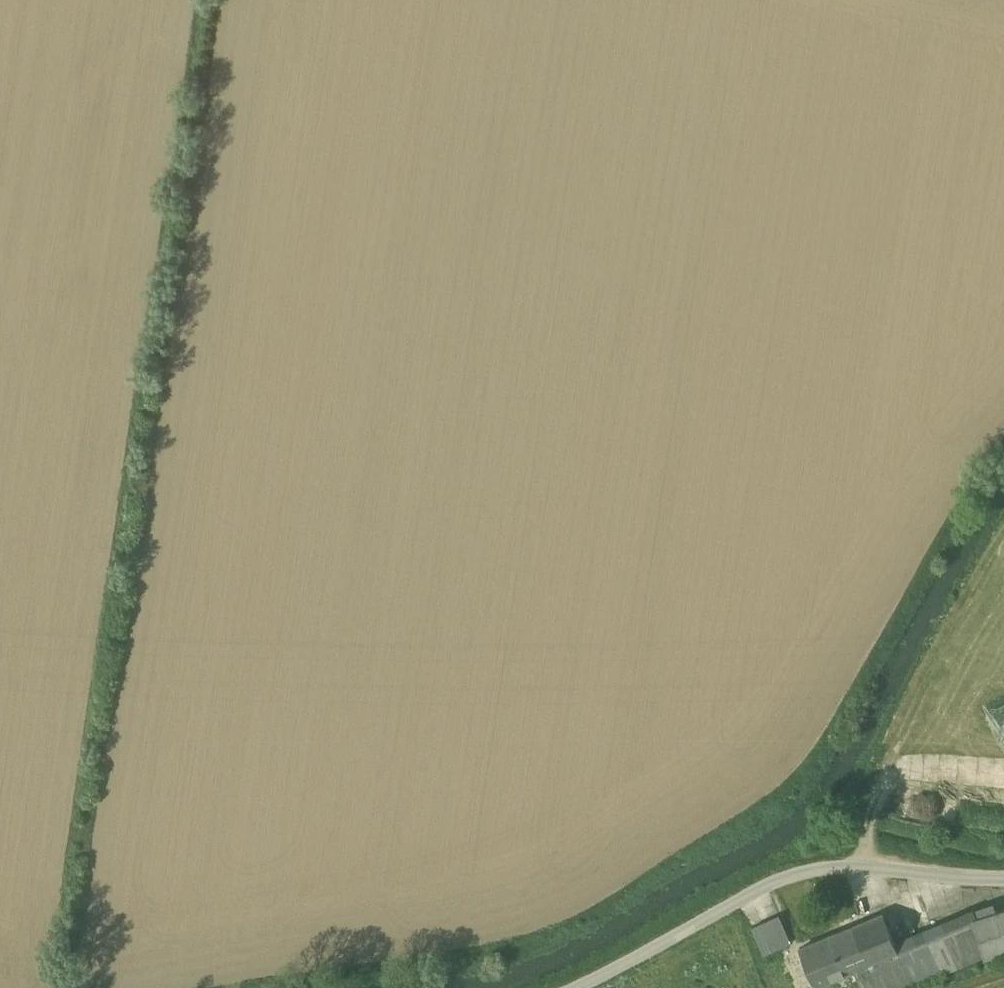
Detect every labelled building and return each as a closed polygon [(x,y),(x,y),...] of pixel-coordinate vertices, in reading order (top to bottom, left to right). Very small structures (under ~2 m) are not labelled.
[(994,912),(1003,944),(1003,909),(994,912)] [(894,945),(898,954),(878,962),(857,970),(862,982),(865,987),(897,987),(988,951),(972,913),(894,945)] [(781,914),(753,927),(765,954),(792,941),(781,914)] [(894,945),(882,915),(862,922),(878,962),(898,954),(894,945)] [(878,962),(862,922),(841,931),(857,970),(878,962)] [(857,970),(841,931),(800,947),(816,986),(846,974),(857,970)] [(857,970),(846,974),(851,986),(862,982),(857,970)]
